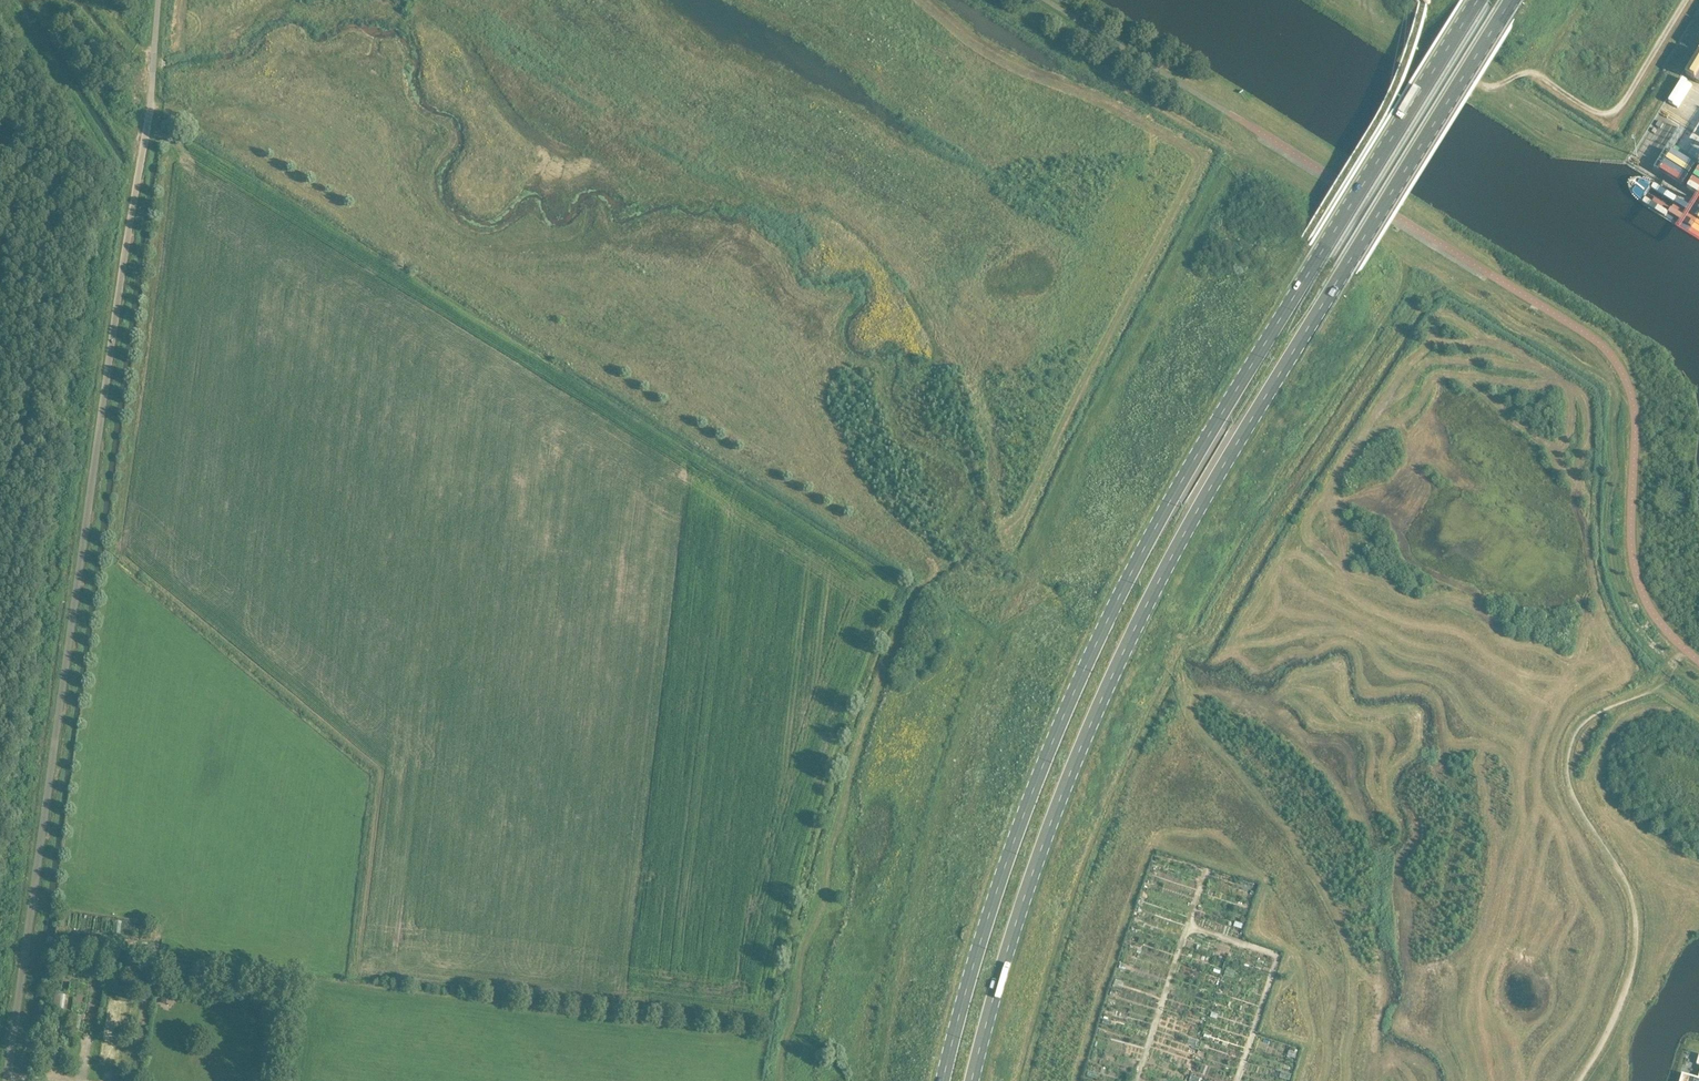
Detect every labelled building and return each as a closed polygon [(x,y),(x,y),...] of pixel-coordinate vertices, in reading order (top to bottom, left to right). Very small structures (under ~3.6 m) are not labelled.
[(1682,186),(1688,175),(1665,162),(1659,173),(1682,186)] [(107,945),(106,951),(110,951),(118,953),(119,943),(111,942),(110,946),(107,945)] [(135,979),(133,989),(142,990),(143,980),(135,979)]
